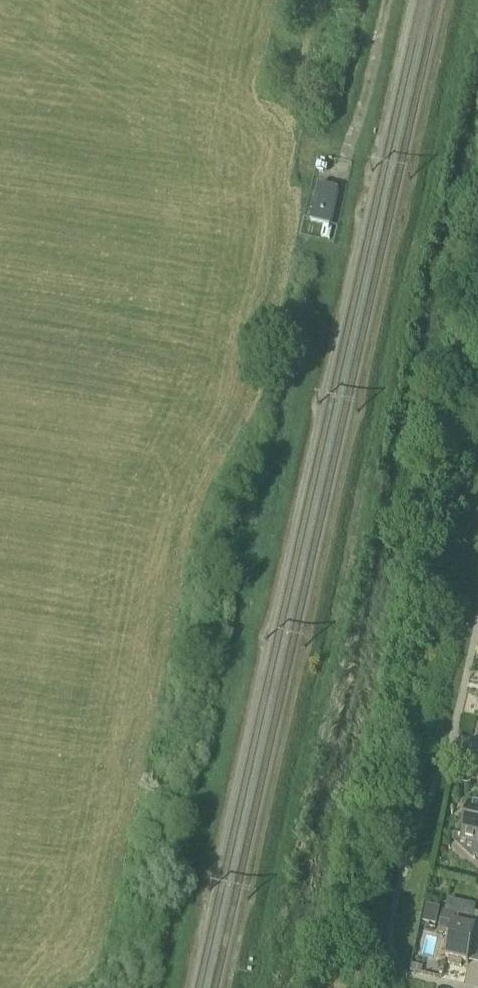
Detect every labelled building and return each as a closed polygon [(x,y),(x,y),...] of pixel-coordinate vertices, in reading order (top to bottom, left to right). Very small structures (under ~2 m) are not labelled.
[(349,11),(350,0),(332,0),(332,11),(349,11)] [(329,227),(330,226),(338,191),(338,190),(319,185),(318,186),(310,221),(311,223),(329,227)] [(469,805),(461,840),(475,843),(472,857),(477,859),(477,807),(469,805)] [(422,924),(435,927),(439,911),(426,908),(422,924)] [(473,914),(473,918),(444,912),(439,934),(450,937),(445,960),(448,961),(447,965),(460,968),(461,964),(467,965),(473,941),(477,942),(477,915),(473,914)] [(411,965),(410,972),(420,974),(422,967),(411,965)]
